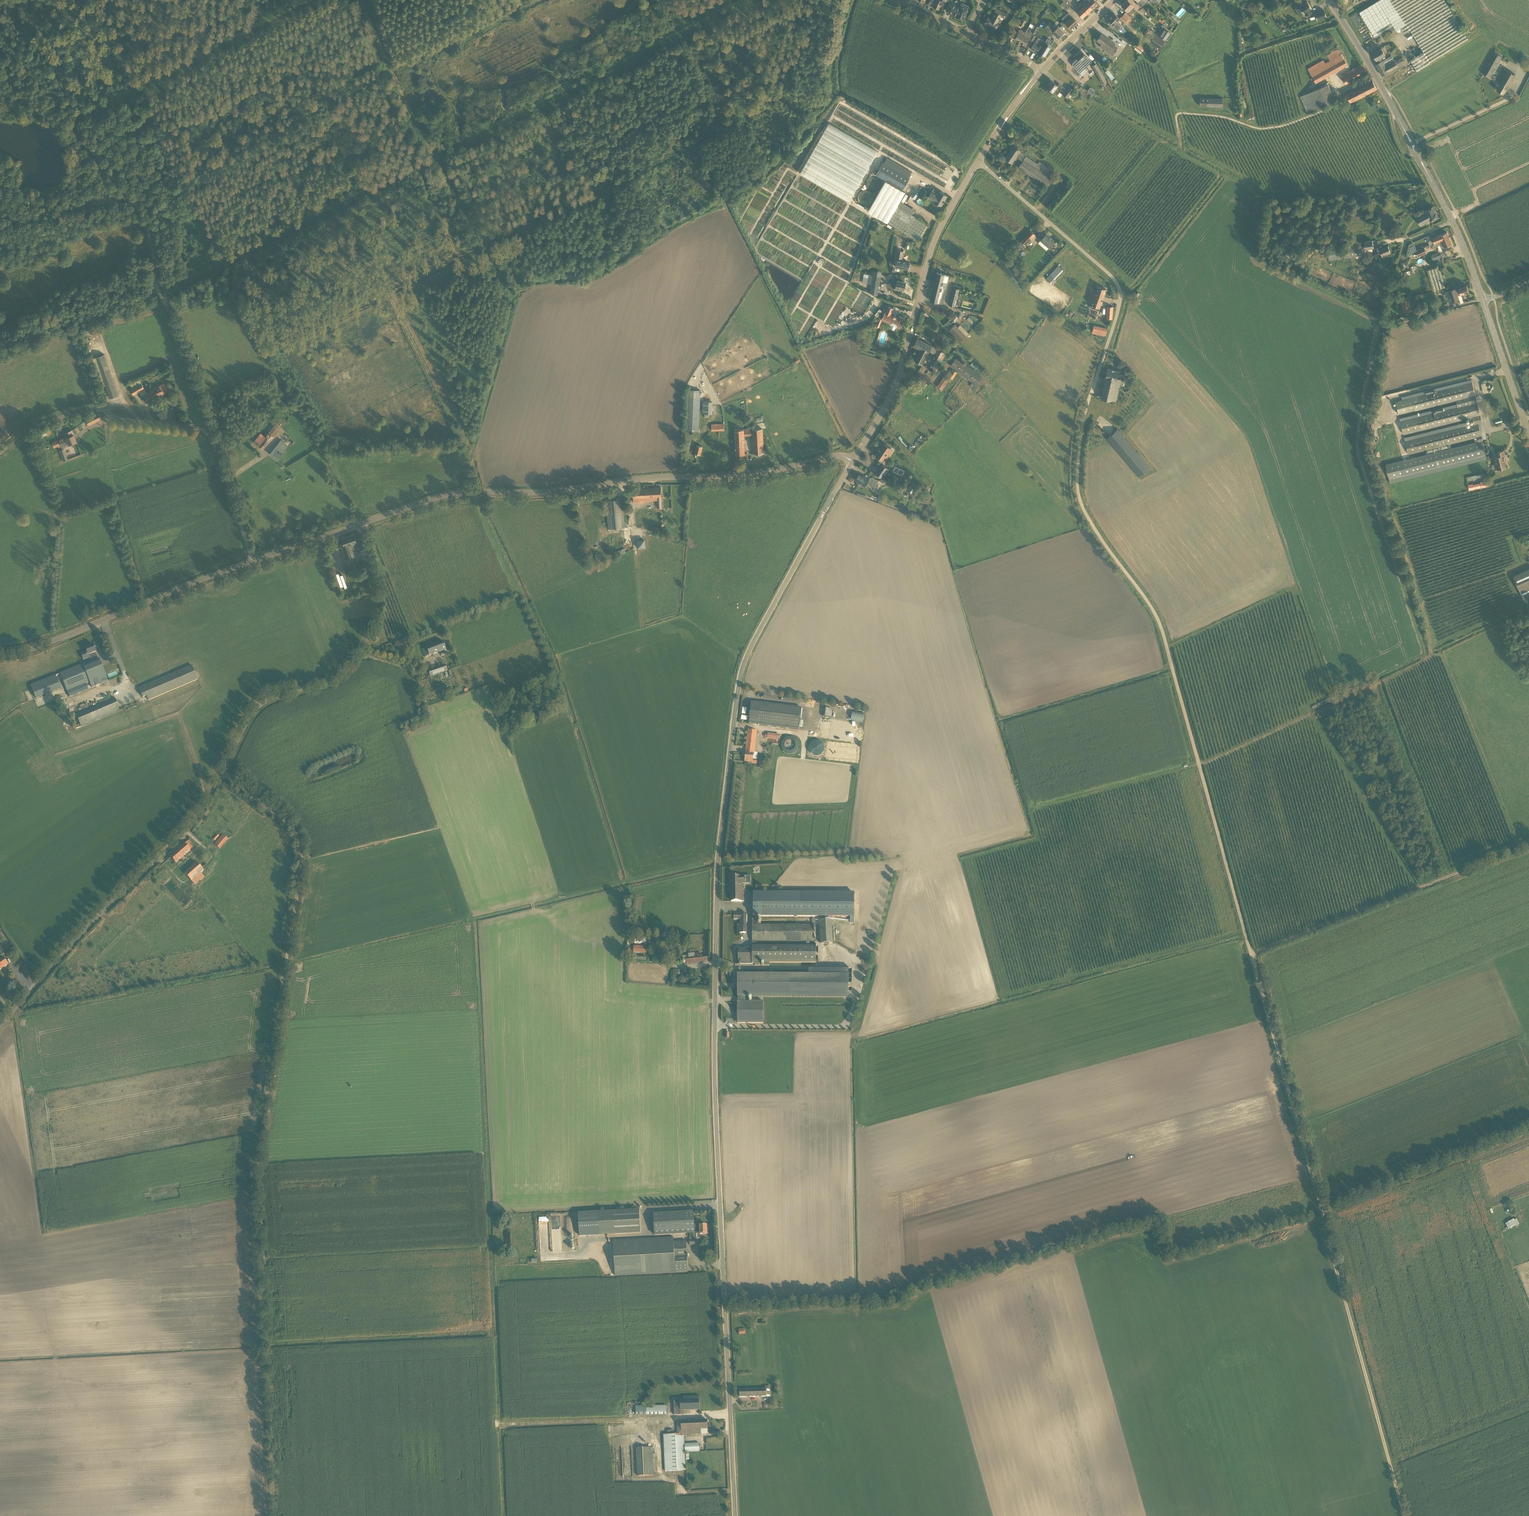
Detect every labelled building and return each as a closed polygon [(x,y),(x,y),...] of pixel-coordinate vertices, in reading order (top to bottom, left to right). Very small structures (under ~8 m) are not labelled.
[(928,4),(933,7),(933,6),(939,8),(941,4),(942,5),(943,4),(945,5),(948,0),(930,0),(928,4)] [(1079,3),(1082,7),(1087,12),(1092,8),(1087,2),(1085,0),(1082,3),(1081,2),(1079,3)] [(1132,0),(1127,0),(1122,5),(1127,11),(1128,10),(1131,13),(1136,8),(1137,9),(1139,7),(1132,0)] [(1304,0),(1300,0),(1297,2),(1299,6),(1303,13),(1304,12),(1306,16),(1312,12),(1309,9),(1311,7),(1307,1),(1305,2),(1304,0)] [(1422,68),(1468,39),(1444,0),(1378,0),(1359,12),(1375,36),(1379,34),(1377,31),(1391,22),(1396,31),(1402,27),(1405,33),(1410,30),(1423,51),(1411,59),(1417,70),(1422,68)] [(1066,10),(1069,7),(1064,1),(1061,4),(1066,10)] [(960,8),(950,3),(946,10),(956,15),(956,16),(963,20),(968,10),(961,6),(960,8)] [(1082,7),(1079,3),(1077,5),(1079,7),(1080,7),(1081,8),(1077,12),(1082,17),(1087,12),(1082,7)] [(1142,7),(1140,10),(1144,13),(1143,14),(1147,18),(1150,14),(1142,7)] [(1180,16),(1185,10),(1182,7),(1176,14),(1180,16)] [(1004,17),(1006,13),(996,8),(994,12),(991,18),(988,16),(985,23),(995,29),(998,22),(1001,16),(1004,17)] [(1317,20),(1326,16),(1324,10),(1314,13),(1317,20)] [(1071,15),(1068,12),(1062,18),(1065,22),(1070,28),(1077,22),(1072,15),(1071,15)] [(1130,18),(1132,17),(1126,12),(1121,16),(1126,21),(1129,18),(1130,18)] [(1120,27),(1116,23),(1120,19),(1114,13),(1108,20),(1109,21),(1108,23),(1112,28),(1114,26),(1118,29),(1120,27)] [(1063,33),(1063,32),(1058,26),(1055,29),(1049,22),(1045,27),(1048,30),(1047,30),(1051,35),(1054,33),(1057,37),(1061,34),(1061,35),(1063,33)] [(1035,33),(1039,27),(1035,25),(1033,28),(1029,26),(1025,32),(1020,42),(1025,45),(1030,35),(1032,32),(1035,33)] [(1165,40),(1171,32),(1162,26),(1156,34),(1165,40)] [(1020,42),(1025,32),(1020,29),(1014,39),(1020,42)] [(1115,44),(1115,43),(1101,34),(1097,40),(1101,43),(1100,46),(1112,55),(1117,48),(1114,46),(1115,44)] [(1159,48),(1165,41),(1155,34),(1149,41),(1159,48)] [(1045,41),(1038,37),(1034,43),(1031,48),(1038,53),(1037,53),(1044,57),(1048,51),(1051,45),(1045,41)] [(1348,65),(1342,54),(1338,48),(1327,54),(1330,60),(1325,63),(1323,60),(1308,68),(1310,72),(1316,82),(1348,65)] [(1382,60),(1381,57),(1385,55),(1382,48),(1373,53),(1377,60),(1377,59),(1379,62),(1376,64),(1382,75),(1383,75),(1389,71),(1398,66),(1399,66),(1405,62),(1402,57),(1395,61),(1386,66),(1383,60),(1382,60)] [(1092,61),(1081,50),(1076,56),(1077,58),(1073,62),(1073,65),(1080,72),(1092,61)] [(1496,81),(1498,77),(1492,74),(1502,56),(1494,51),(1482,73),(1496,81)] [(1524,63),(1527,58),(1521,55),(1518,60),(1524,63)] [(1107,81),(1096,63),(1092,66),(1102,84),(1107,81)] [(1346,84),(1368,71),(1363,63),(1341,75),(1346,84)] [(1504,94),(1515,74),(1504,68),(1496,82),(1500,84),(1497,90),(1504,94)] [(1057,85),(1052,81),(1047,87),(1053,92),(1057,95),(1059,92),(1063,87),(1059,83),(1057,85)] [(1350,102),(1377,89),(1373,81),(1347,94),(1346,94),(1350,102)] [(1328,84),(1300,96),(1307,113),(1335,101),(1328,84)] [(1067,98),(1074,90),(1069,86),(1063,94),(1067,98)] [(1200,106),(1222,107),(1223,98),(1200,97),(1200,106)] [(829,124),(800,173),(849,202),(877,152),(829,124)] [(1021,160),(1025,154),(1020,151),(1020,150),(1013,146),(1005,158),(1012,163),(1016,157),(1021,160)] [(1038,164),(1026,156),(1018,168),(1047,187),(1056,173),(1039,162),(1038,164)] [(884,162),(883,162),(876,175),(886,180),(868,211),(887,223),(888,222),(918,241),(928,225),(914,216),(916,211),(900,201),(906,192),(902,190),(912,172),(887,157),(884,162)] [(881,184),(881,183),(881,181),(881,180),(880,178),(879,177),(878,176),(876,176),(875,175),(873,175),(872,175),(871,176),(869,177),(868,178),(867,179),(867,180),(866,182),(866,183),(866,184),(867,186),(868,187),(869,188),(870,189),(871,190),(873,190),(874,190),(876,190),(877,189),(878,189),(880,187),(881,185),(881,184)] [(873,197),(873,196),(873,194),(873,193),(872,192),(871,190),(870,190),(868,189),(867,188),(865,188),(864,189),(863,189),(861,190),(860,191),(859,192),(859,193),(858,194),(858,196),(858,197),(859,198),(859,200),(860,201),(861,202),(863,203),(864,203),(866,203),(867,203),(868,203),(870,202),(871,201),(872,200),(873,199),(873,197)] [(947,195),(939,191),(933,188),(928,197),(934,201),(941,205),(947,195)] [(923,189),(918,197),(923,200),(928,191),(923,189)] [(1431,220),(1438,216),(1433,206),(1425,210),(1426,212),(1416,217),(1421,225),(1431,220)] [(1025,245),(1032,238),(1035,234),(1031,230),(1021,241),(1025,245)] [(1442,240),(1449,237),(1447,232),(1440,235),(1433,238),(1434,241),(1433,242),(1434,244),(1442,240)] [(1049,247),(1052,244),(1055,241),(1046,233),(1040,240),(1049,247)] [(1453,247),(1452,244),(1449,237),(1442,240),(1434,244),(1433,244),(1434,247),(1438,246),(1438,245),(1440,244),(1443,251),(1453,247)] [(1409,244),(1407,255),(1416,251),(1412,243),(1409,244)] [(1344,258),(1363,256),(1361,244),(1328,248),(1329,260),(1333,259),(1344,258)] [(1382,244),(1378,244),(1381,251),(1377,253),(1379,258),(1386,255),(1386,254),(1391,252),(1388,245),(1383,247),(1382,244)] [(1015,248),(1011,253),(1008,256),(1011,259),(1014,256),(1018,251),(1015,248)] [(1418,257),(1426,253),(1424,248),(1416,252),(1418,257)] [(900,267),(908,269),(908,268),(909,268),(910,266),(909,265),(910,262),(902,261),(902,259),(903,251),(898,250),(896,258),(896,260),(895,266),(900,267)] [(1434,260),(1442,257),(1440,252),(1432,255),(1434,260)] [(1051,282),(1062,269),(1058,265),(1046,278),(1051,282)] [(1433,290),(1444,287),(1445,287),(1440,267),(1438,267),(1427,270),(1433,290)] [(942,303),(948,283),(944,282),(945,275),(937,272),(930,300),(942,303)] [(877,296),(881,276),(873,275),(870,292),(873,295),(877,296)] [(904,289),(906,282),(892,279),(890,287),(895,288),(899,289),(899,288),(904,289)] [(1461,295),(1465,294),(1465,293),(1469,291),(1467,285),(1458,288),(1456,289),(1458,295),(1460,294),(1461,295)] [(1099,307),(1099,308),(1106,289),(1097,286),(1094,295),(1091,293),(1088,300),(1092,302),(1091,305),(1092,304),(1099,307)] [(955,307),(959,290),(953,288),(949,305),(955,307)] [(1458,295),(1456,289),(1456,288),(1445,291),(1446,293),(1448,299),(1449,302),(1459,298),(1458,295)] [(1402,312),(1416,310),(1414,296),(1400,297),(1402,312)] [(876,324),(876,325),(876,326),(879,327),(883,319),(891,323),(890,325),(891,325),(890,328),(894,330),(895,327),(896,327),(897,326),(901,327),(904,320),(902,319),(903,317),(899,315),(898,317),(891,314),(893,309),(888,306),(882,318),(880,316),(876,324)] [(960,342),(960,341),(963,344),(969,338),(966,335),(954,324),(948,330),(960,342)] [(1111,330),(1110,330),(1094,324),(1092,331),(1109,337),(1111,330)] [(942,343),(945,337),(938,333),(936,337),(937,338),(937,339),(942,343)] [(922,350),(926,342),(917,338),(913,346),(920,349),(922,350)] [(946,353),(926,342),(922,350),(920,349),(914,360),(922,364),(929,352),(936,355),(929,367),(937,371),(946,353)] [(109,398),(118,395),(104,354),(96,357),(109,398)] [(977,386),(981,379),(983,377),(957,358),(951,366),(977,386)] [(1115,401),(1121,379),(1117,378),(1119,371),(1107,368),(1105,378),(1101,398),(1111,400),(1115,401)] [(957,372),(952,369),(947,375),(953,379),(954,376),(957,372)] [(938,387),(941,390),(948,380),(944,378),(938,387)] [(1394,410),(1395,413),(1398,412),(1398,414),(1399,414),(1401,421),(1400,421),(1380,426),(1381,428),(1378,429),(1378,432),(1381,431),(1382,434),(1379,435),(1380,437),(1383,437),(1383,439),(1403,434),(1472,417),(1474,424),(1405,441),(1378,448),(1378,449),(1375,450),(1376,452),(1379,452),(1379,455),(1376,455),(1377,458),(1380,457),(1381,460),(1408,454),(1477,436),(1478,442),(1402,460),(1382,465),(1383,468),(1380,469),(1380,472),(1383,471),(1384,474),(1381,475),(1382,477),(1385,477),(1385,480),(1406,475),(1486,455),(1482,435),(1478,423),(1482,422),(1472,382),(1468,383),(1395,402),(1396,404),(1393,405),(1394,407),(1397,406),(1397,409),(1394,410)] [(134,395),(144,389),(141,383),(132,388),(131,389),(134,395)] [(148,402),(163,393),(166,391),(162,384),(144,395),(148,402)] [(698,431),(700,390),(688,389),(686,430),(698,431)] [(710,417),(710,414),(712,414),(713,402),(703,401),(702,413),(704,414),(704,417),(710,417)] [(89,425),(97,421),(101,418),(98,412),(86,419),(89,425)] [(763,453),(762,428),(752,429),(753,434),(753,448),(750,448),(751,454),(763,453)] [(744,429),(735,429),(736,454),(745,454),(744,429)] [(1139,476),(1150,467),(1117,429),(1107,438),(1139,476)] [(73,434),(72,430),(65,433),(66,437),(62,438),(61,438),(62,439),(59,439),(61,444),(62,446),(76,441),(74,434),(73,434)] [(263,449),(266,445),(273,437),(268,433),(258,445),(263,449)] [(882,460),(891,447),(884,443),(881,447),(880,447),(878,451),(879,451),(876,456),(882,460)] [(270,454),(277,459),(283,452),(285,450),(278,444),(276,447),(270,454)] [(60,450),(63,461),(68,459),(65,448),(60,450)] [(1497,468),(1501,468),(1506,466),(1503,455),(1505,455),(1504,450),(1496,452),(1497,456),(1494,456),(1496,463),(1497,468)] [(878,471),(883,474),(887,468),(882,464),(878,471)] [(862,476),(859,474),(855,479),(862,484),(864,481),(866,483),(866,484),(873,489),(879,480),(871,476),(869,479),(863,475),(862,476)] [(901,493),(907,495),(909,488),(903,486),(901,493)] [(662,508),(661,487),(632,489),(633,503),(642,502),(641,498),(657,497),(658,509),(662,508)] [(625,527),(623,503),(622,498),(606,499),(609,528),(625,527)] [(346,559),(354,556),(349,544),(356,542),(353,534),(341,539),(344,546),(341,547),(346,559)] [(645,547),(645,539),(637,540),(638,548),(645,547)] [(1528,597),(1528,569),(1513,576),(1524,599),(1528,597)] [(425,658),(446,650),(445,647),(443,642),(422,650),(425,658)] [(91,661),(60,673),(65,686),(67,691),(89,682),(92,688),(108,681),(100,662),(99,662),(98,658),(95,653),(96,652),(93,645),(85,649),(87,652),(81,654),(84,660),(90,657),(91,661)] [(431,676),(447,671),(445,664),(428,670),(431,676)] [(148,701),(169,692),(198,680),(192,666),(139,688),(143,698),(146,696),(148,701)] [(55,675),(31,686),(32,688),(36,698),(53,691),(60,688),(55,675)] [(57,700),(62,711),(67,709),(62,698),(57,700)] [(81,727),(120,711),(115,699),(76,715),(81,727)] [(749,724),(798,730),(801,708),(751,702),(749,724)] [(754,755),(755,749),(757,731),(748,730),(745,754),(746,754),(745,762),(752,763),(752,764),(757,764),(758,760),(753,760),(753,755),(754,755)] [(220,849),(228,840),(222,835),(215,844),(220,849)] [(185,844),(184,844),(178,849),(179,850),(170,857),(173,860),(176,863),(190,851),(190,850),(185,844)] [(204,871),(197,862),(185,873),(195,885),(204,877),(201,873),(204,871)] [(740,876),(731,876),(731,901),(744,901),(744,876),(740,876)] [(743,964),(755,964),(755,966),(760,966),(760,964),(764,964),(764,966),(769,966),(769,964),(816,963),(816,946),(756,946),(756,942),(806,941),(806,944),(809,944),(809,942),(816,942),(815,925),(757,925),(757,917),(815,918),(815,893),(753,893),(753,916),(752,916),(752,950),(738,950),(738,964),(743,964)] [(831,898),(818,898),(821,944),(833,943),(831,898)] [(734,914),(734,919),(740,919),(739,933),(746,933),(746,914),(734,914)] [(4,958),(7,955),(1,947),(0,947),(0,970),(9,965),(4,958)] [(701,956),(701,954),(695,954),(695,956),(689,957),(688,955),(683,956),(683,962),(687,962),(687,963),(708,961),(707,955),(701,956)] [(738,1023),(763,1023),(776,1023),(776,1002),(763,1002),(746,1001),(745,997),(848,997),(848,970),(809,970),(809,975),(738,975),(738,1023)] [(641,1233),(640,1210),(578,1212),(579,1235),(641,1233)] [(694,1212),(653,1214),(654,1235),(689,1233),(689,1234),(689,1239),(693,1239),(693,1233),(695,1233),(695,1227),(695,1225),(694,1212)] [(1511,1228),(1519,1224),(1516,1218),(1508,1222),(1511,1228)] [(700,1227),(695,1227),(695,1233),(693,1233),(693,1239),(700,1238),(700,1234),(707,1234),(707,1225),(699,1226),(700,1227)] [(674,1242),(674,1238),(613,1241),(615,1276),(688,1272),(687,1242),(674,1242)] [(740,1397),(770,1396),(770,1386),(765,1386),(765,1389),(740,1390),(740,1397)] [(674,1415),(683,1414),(683,1410),(700,1410),(699,1396),(684,1397),(684,1401),(674,1401),(674,1415)] [(637,1416),(646,1416),(667,1415),(667,1406),(646,1406),(637,1406),(637,1416)] [(698,1434),(701,1433),(701,1429),(708,1429),(707,1420),(681,1421),(677,1422),(677,1434),(674,1434),(674,1430),(668,1431),(668,1435),(664,1435),(665,1471),(686,1470),(685,1452),(699,1451),(699,1443),(685,1444),(684,1436),(680,1436),(680,1434),(696,1434),(697,1434),(698,1434)] [(652,1447),(636,1448),(637,1476),(654,1475),(652,1447)]
